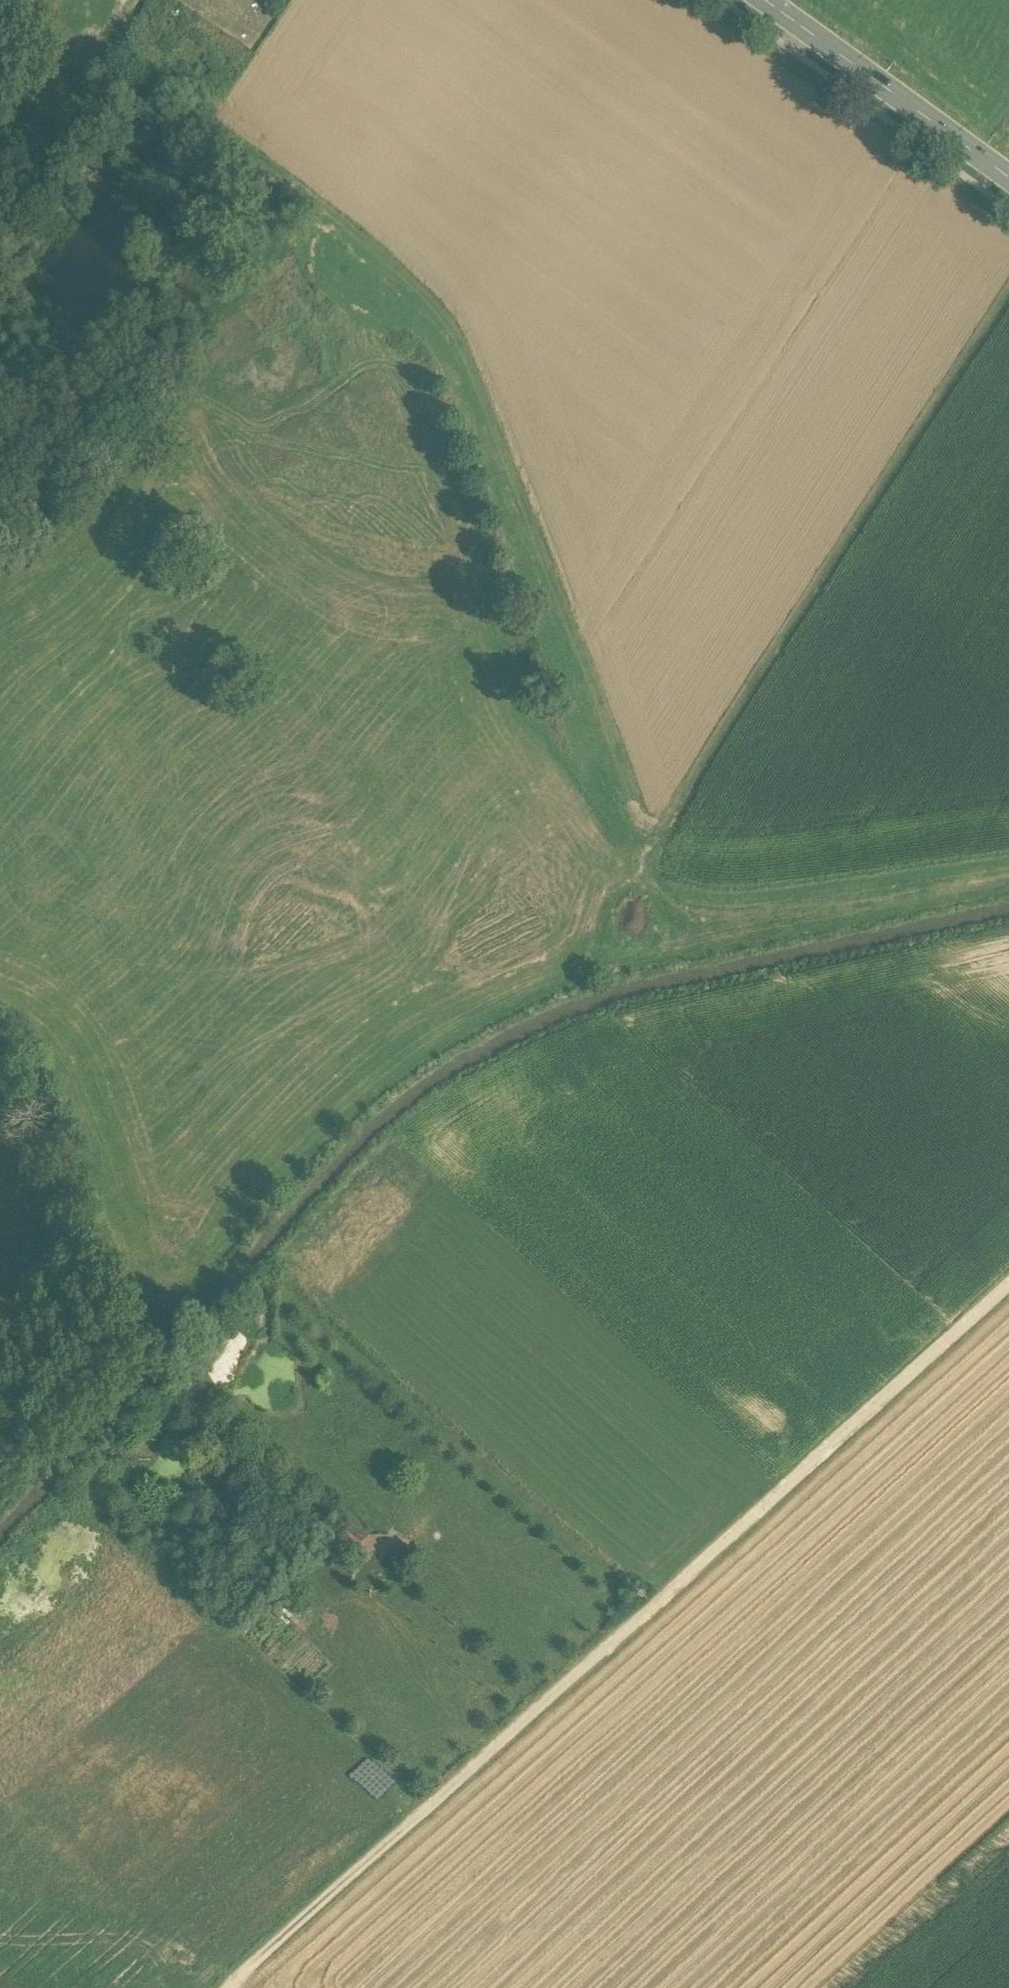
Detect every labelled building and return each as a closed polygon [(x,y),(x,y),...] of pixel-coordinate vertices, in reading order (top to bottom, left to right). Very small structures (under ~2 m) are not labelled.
[(379,1541),(361,1526),(345,1544),(363,1560),(379,1541)]
